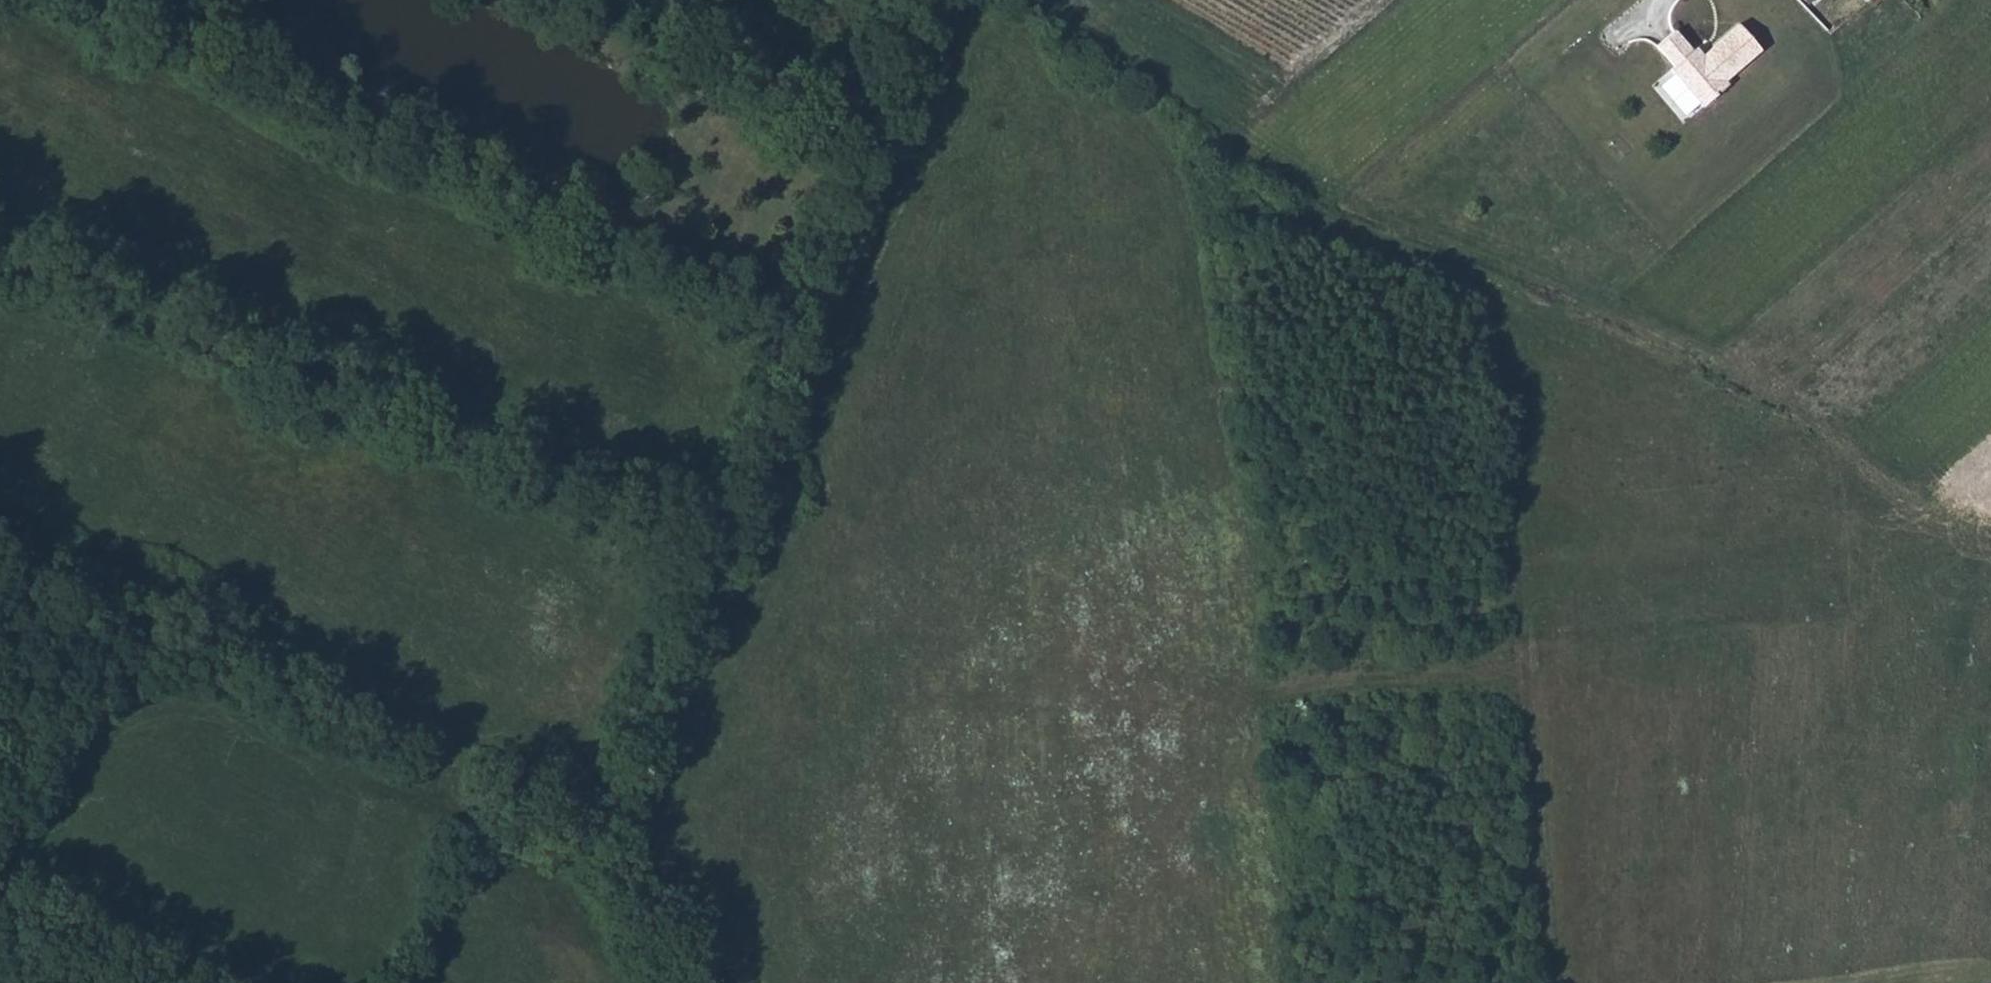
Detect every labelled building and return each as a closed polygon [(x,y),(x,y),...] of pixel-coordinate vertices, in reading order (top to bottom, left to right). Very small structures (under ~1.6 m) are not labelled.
[(1666,65),(1645,84),(1677,121),(1760,50),(1733,18),(1694,52),(1670,24),(1647,43),(1666,65)]
